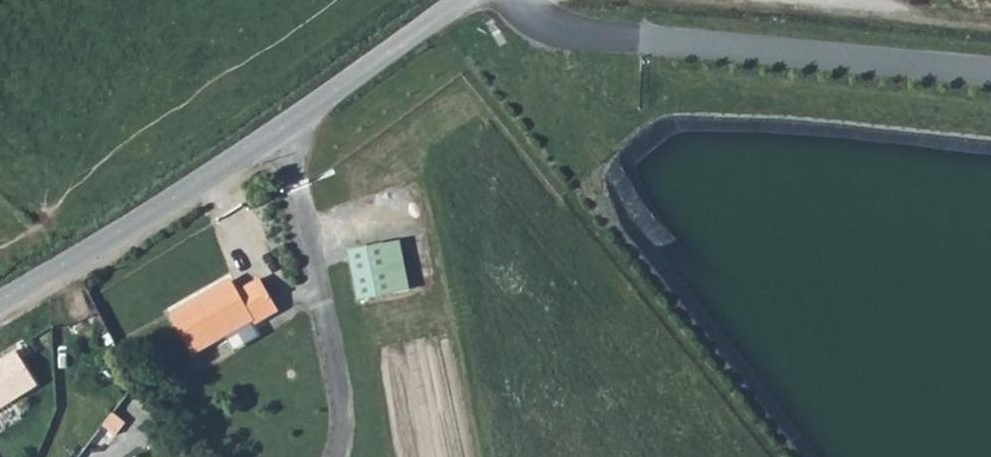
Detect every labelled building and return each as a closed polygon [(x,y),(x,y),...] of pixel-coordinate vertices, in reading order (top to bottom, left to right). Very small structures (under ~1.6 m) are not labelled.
[(402,239),(353,246),(364,301),(413,291),(402,239)] [(203,291),(169,311),(193,351),(252,318),(254,322),(276,309),(256,277),(235,289),(230,282),(207,296),(203,291)] [(38,386),(16,351),(0,361),(0,409),(38,386)]
